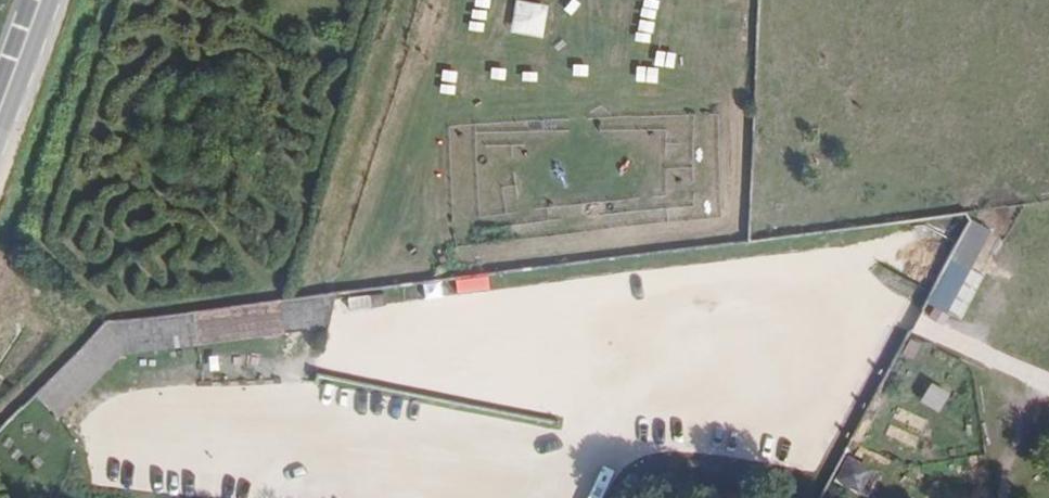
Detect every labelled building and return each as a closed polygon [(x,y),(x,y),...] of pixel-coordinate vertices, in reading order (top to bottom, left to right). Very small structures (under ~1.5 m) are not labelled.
[(547,36),(550,4),(516,1),(514,34),(547,36)] [(974,222),(929,304),(962,322),(1007,237),(974,222)] [(0,429),(0,478),(29,449),(88,387),(119,356),(325,329),(333,295),(101,324),(0,429)] [(840,480),(861,490),(872,468),(851,457),(840,480)]
